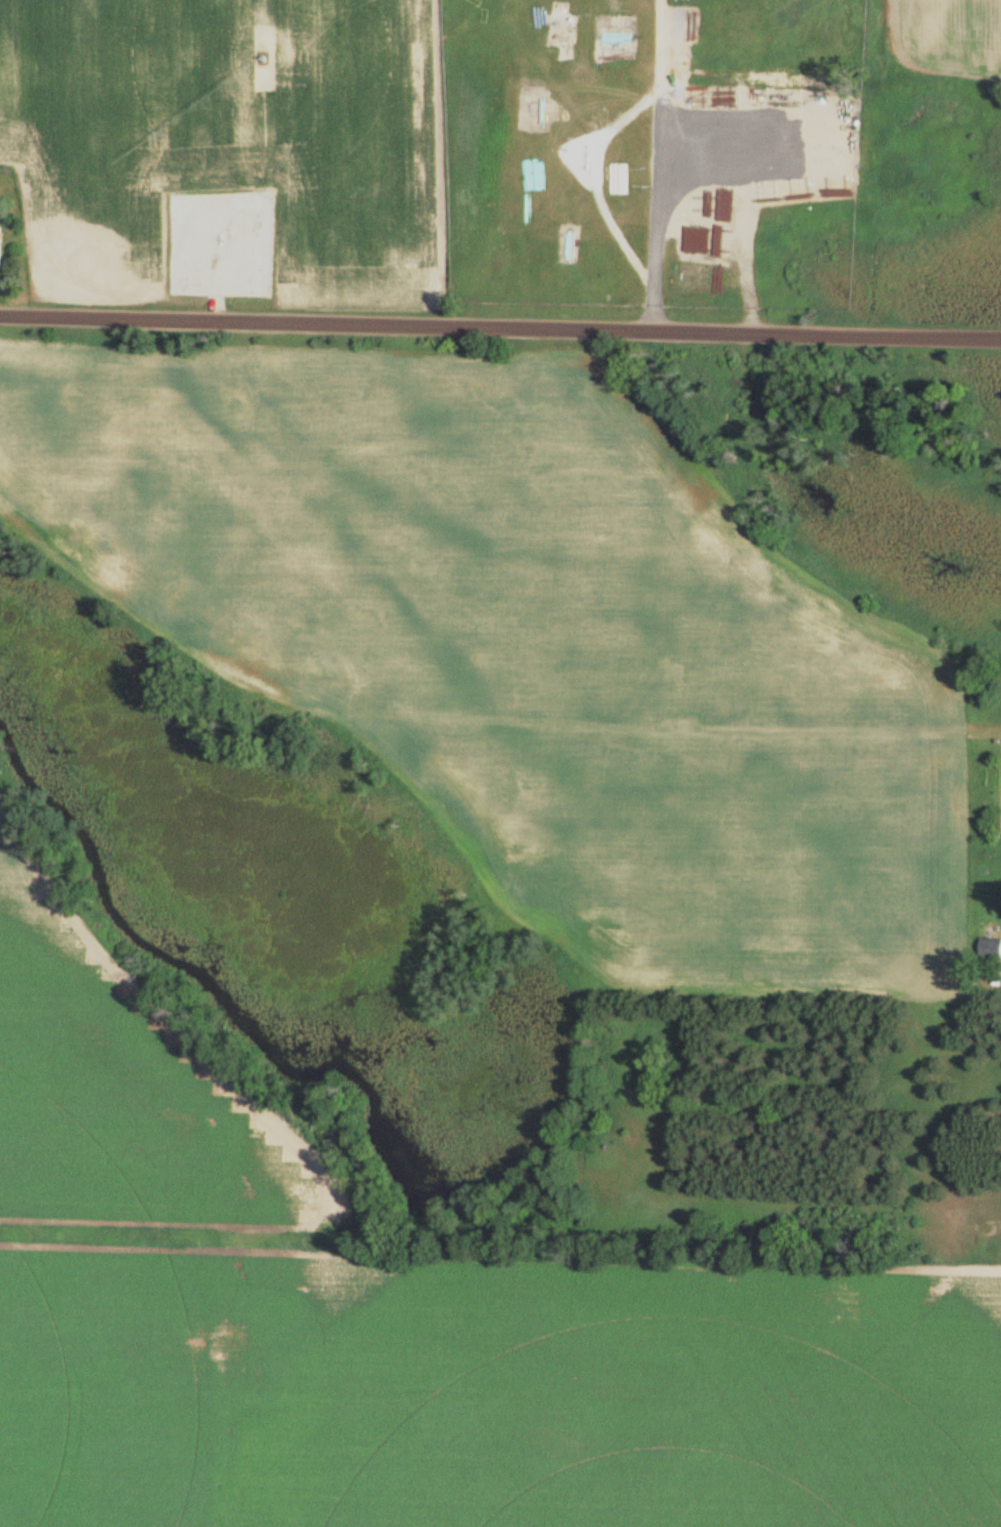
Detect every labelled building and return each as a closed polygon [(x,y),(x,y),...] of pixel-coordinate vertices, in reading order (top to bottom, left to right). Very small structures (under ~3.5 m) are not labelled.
[(982,938),(979,957),(1000,959),(1000,940),(982,938)]
